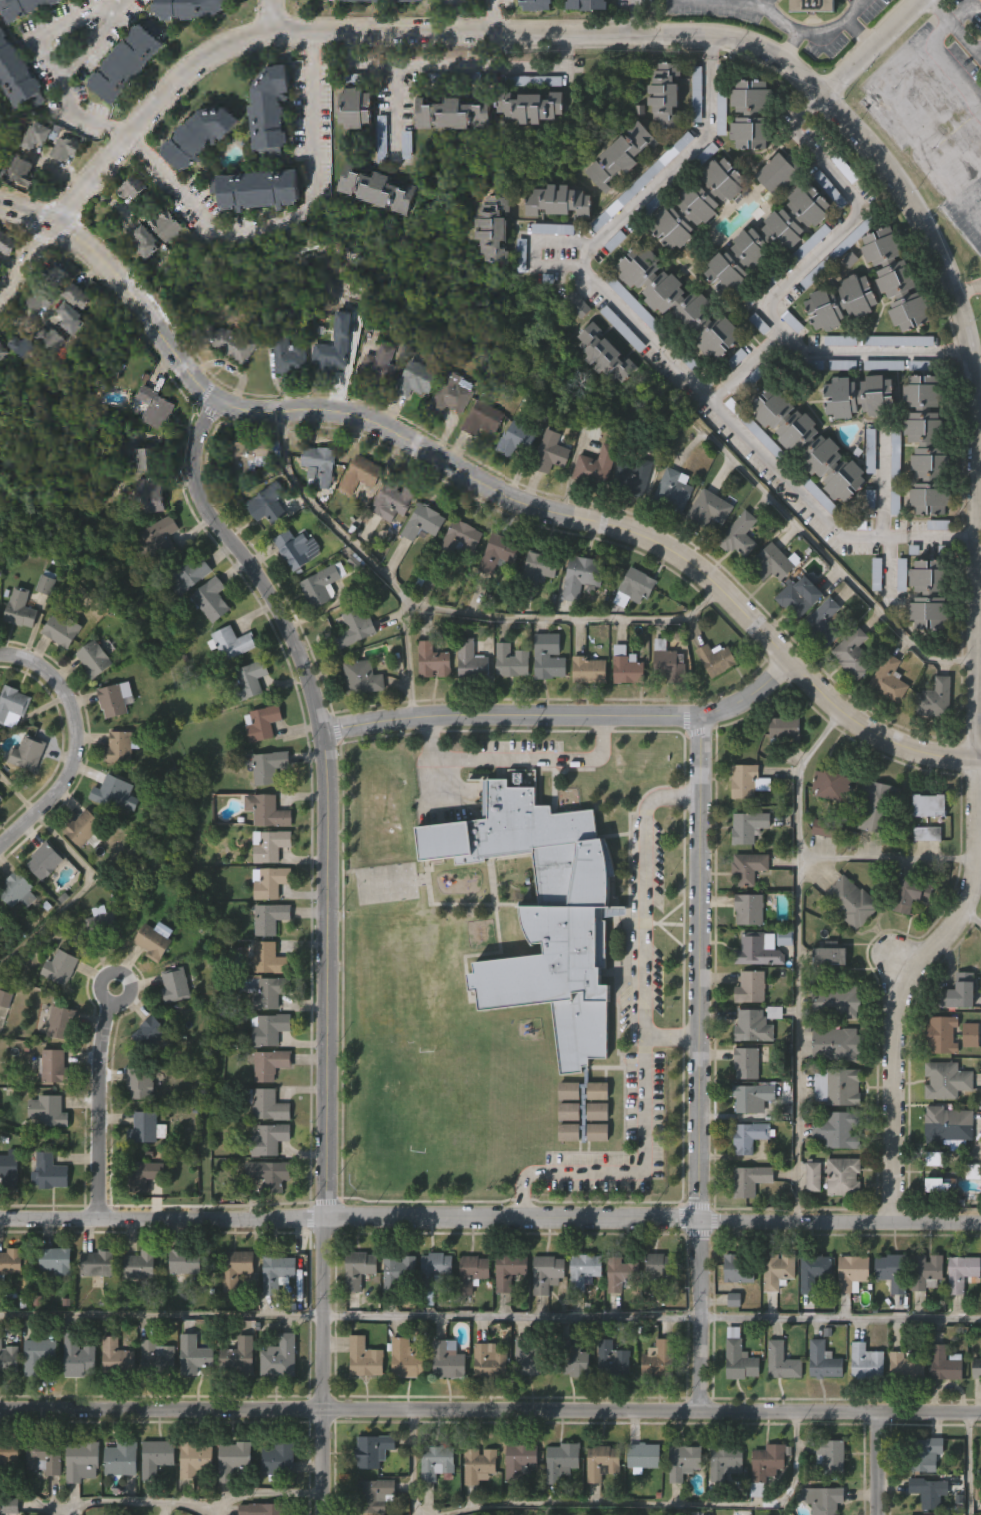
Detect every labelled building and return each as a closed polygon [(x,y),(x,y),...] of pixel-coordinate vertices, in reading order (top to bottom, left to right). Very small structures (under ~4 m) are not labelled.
[(8,28),(0,9),(0,0),(72,0),(8,28)] [(158,5),(158,0),(230,0),(223,9),(225,12),(211,20),(194,20),(194,23),(183,22),(183,20),(174,20),(174,23),(161,23),(162,20),(158,19),(158,15),(152,15),(152,5),(158,5)] [(521,2),(521,0),(553,0),(553,10),(525,11),(525,7),(522,6),(522,2),(521,2)] [(571,3),(571,0),(608,0),(608,2),(610,2),(610,11),(596,10),(596,12),(569,11),(569,3),(571,3)] [(793,13),(793,0),(837,0),(837,13),(793,13)] [(153,22),(169,36),(161,44),(165,47),(113,108),(90,88),(91,85),(89,84),(97,75),(99,77),(106,68),(104,66),(123,45),(124,46),(131,38),(130,36),(136,29),(139,31),(142,27),(145,30),(153,22)] [(13,103),(0,87),(0,30),(1,30),(8,38),(5,40),(12,49),(14,47),(31,70),(28,72),(32,77),(31,78),(34,82),(37,80),(43,88),(40,91),(43,94),(40,95),(46,102),(35,111),(29,103),(17,112),(11,105),(13,103)] [(671,63),(683,64),(683,77),(677,77),(676,86),(681,86),(681,108),(676,108),(676,116),(683,116),(683,128),(670,128),(670,130),(666,130),(666,128),(660,128),(660,121),(655,121),(656,107),(651,107),(651,98),(657,99),(657,95),(651,95),(651,87),(656,87),(656,72),(660,72),(660,64),(671,63)] [(285,96),(286,99),(288,99),(290,101),(288,104),(283,101),(283,111),(285,110),(286,120),(284,121),(285,137),(289,136),(289,147),(287,147),(287,152),(284,152),(284,162),(261,163),(261,154),(255,155),(253,118),(251,118),(251,110),(254,110),(253,91),(269,71),(288,68),(290,96),(285,96)] [(760,80),(766,80),(766,89),(771,89),(771,106),(769,106),(768,112),(758,112),(758,116),(768,116),(767,122),(771,122),(770,140),(766,139),(765,148),(759,148),(759,149),(752,149),(752,140),(749,140),(749,148),(746,148),(746,150),(735,149),(735,140),(729,140),(729,122),(735,122),(735,116),(743,116),(744,112),(735,111),(735,105),(730,105),(731,88),(734,88),(734,80),(747,80),(750,80),(750,89),(753,89),(753,80),(760,80)] [(365,111),(365,114),(373,114),(373,127),(365,127),(365,132),(348,132),(348,127),(341,127),(341,116),(338,116),(338,108),(342,108),(342,96),(347,96),(347,91),(374,90),(374,111),(365,111)] [(564,93),(564,106),(566,106),(566,111),(564,111),(564,115),(557,115),(557,121),(544,120),(544,126),(534,126),(534,124),(530,124),(530,126),(522,126),(522,121),(507,120),(507,116),(500,116),(499,106),(501,106),(501,93),(513,93),(513,102),(519,102),(520,96),(545,96),(544,101),(551,101),(552,93),(564,93)] [(428,100),(428,107),(448,107),(448,101),(463,102),(463,108),(485,108),(485,102),(493,102),(493,133),(418,132),(418,100),(428,100)] [(226,112),(242,124),(224,144),(219,141),(219,148),(213,148),(213,141),(209,145),(210,146),(207,149),(208,150),(200,160),(204,164),(201,167),(195,162),(192,164),(195,167),(188,174),(186,172),(183,175),(163,157),(165,155),(162,153),(170,144),(172,146),(179,138),(177,136),(184,128),(186,130),(203,114),(226,112)] [(639,121),(661,144),(655,149),(651,145),(636,160),(638,162),(641,159),(648,166),(633,180),(625,171),(609,185),(613,189),(606,195),(586,173),(598,161),(600,164),(605,159),(603,157),(625,137),(627,139),(630,135),(627,132),(639,121)] [(43,123),(58,132),(49,147),(43,143),(37,153),(26,146),(37,127),(39,129),(43,123)] [(61,139),(73,143),(75,140),(83,145),(76,160),(70,157),(67,164),(64,163),(63,165),(51,159),(61,139)] [(780,150),(787,157),(791,152),(803,165),(799,169),(802,172),(777,196),(756,174),(780,150)] [(41,180),(36,190),(19,180),(22,174),(17,171),(25,157),(41,165),(36,174),(42,178),(41,180)] [(721,157),(726,162),(728,161),(731,163),(729,165),(731,167),(726,172),(728,174),(734,169),(736,171),(737,170),(740,173),(738,175),(744,181),(739,186),(740,188),(727,200),(724,197),(720,200),(715,194),(710,199),(716,205),(711,210),(713,212),(702,223),(699,220),(695,224),(689,219),(684,224),(690,230),(688,232),(691,234),(677,248),(674,245),(669,250),(659,240),(666,234),(663,231),(658,236),(646,224),(662,207),(666,211),(673,205),(671,203),(676,197),(675,196),(687,184),(689,187),(694,182),(696,185),(700,181),(698,179),(703,175),(700,172),(710,160),(712,159),(715,163),(721,157)] [(348,166),(376,176),(377,172),(391,177),(389,183),(408,191),(410,185),(418,188),(406,218),(392,212),(393,209),(388,207),(387,210),(365,202),(364,205),(358,203),(359,199),(354,198),(353,200),(338,194),(348,166)] [(302,173),(303,200),(300,200),(300,203),(289,203),(289,201),(287,201),(287,209),(282,209),(282,203),(277,203),(277,206),(246,206),(246,214),(248,214),(248,217),(241,217),(241,210),(238,210),(238,213),(227,213),(227,211),(222,211),(222,195),(213,196),(212,181),(221,180),(221,179),(254,178),(254,176),(293,176),(293,173),(302,173)] [(134,176),(139,181),(141,178),(149,186),(136,200),(131,194),(125,200),(120,196),(123,193),(119,190),(134,176)] [(813,178),(823,190),(817,195),(819,198),(825,193),(834,203),(827,209),(831,213),(818,224),(815,221),(811,224),(806,218),(802,222),(808,228),(802,233),(805,237),(793,247),(790,243),(784,248),(781,244),(777,247),(781,252),(763,267),(760,263),(754,268),(749,263),(746,266),(752,273),(748,277),(752,281),(738,292),(734,287),(727,293),(719,284),(726,278),(724,275),(716,282),(706,271),(713,266),(709,262),(723,250),(726,253),(730,249),(735,255),(739,252),(733,246),(739,241),(736,237),(748,227),(750,230),(757,224),(764,233),(767,230),(764,227),(770,222),(766,218),(778,208),(780,211),(787,205),(793,212),(796,209),(790,203),(794,200),(790,195),(798,188),(797,187),(803,182),(806,185),(813,178)] [(558,181),(558,188),(563,188),(563,182),(571,182),(571,187),(585,188),(585,193),(592,193),(591,216),(579,216),(579,207),(571,207),(571,212),(548,212),(549,207),(540,206),(540,215),(527,214),(528,191),(536,191),(536,186),(550,186),(550,180),(558,181)] [(499,195),(499,197),(511,197),(511,210),(504,210),(504,217),(509,217),(508,240),(502,240),(503,249),(510,249),(509,262),(488,261),(488,253),(483,253),(483,238),(478,238),(479,230),(485,230),(485,226),(479,226),(479,217),(484,217),(484,199),(489,199),(489,197),(499,195)] [(165,208),(182,225),(181,226),(185,230),(169,245),(149,224),(155,218),(158,221),(161,218),(158,215),(165,208)] [(894,223),(897,231),(901,229),(908,246),(904,248),(906,252),(898,255),(900,260),(908,257),(910,263),(917,260),(924,275),(916,278),(919,285),(912,288),(914,292),(921,289),(924,294),(927,293),(934,309),(930,311),(934,319),(923,324),(921,320),(918,321),(920,324),(905,330),(902,323),(897,325),(890,308),(894,307),(892,302),(900,299),(898,294),(891,297),(888,290),(884,292),(878,278),(882,276),(879,270),(887,266),(884,261),(877,264),(875,259),(870,261),(863,245),(867,244),(864,236),(873,232),(872,231),(876,229),(876,230),(879,229),(882,236),(884,235),(881,228),(884,227),(884,225),(887,224),(888,226),(894,223)] [(144,224),(156,236),(157,235),(160,239),(156,243),(161,248),(148,260),(136,247),(141,243),(139,240),(140,239),(135,232),(144,224)] [(2,252),(0,254),(0,235),(2,232),(17,243),(16,250),(12,256),(8,256),(2,252)] [(640,243),(646,249),(650,245),(663,259),(660,263),(662,265),(656,271),(660,275),(666,269),(671,274),(674,271),(685,282),(682,285),(687,290),(682,295),(686,299),(697,289),(702,294),(704,292),(720,308),(711,317),(715,320),(720,315),(724,319),(728,315),(741,328),(736,332),(743,339),(735,348),(730,342),(727,345),(730,349),(720,359),(714,353),(710,357),(699,344),(703,340),(699,335),(702,332),(697,328),(691,334),(677,319),(679,316),(674,311),(678,308),(673,303),(665,311),(660,306),(657,310),(646,298),(649,295),(644,290),(650,285),(646,280),(640,286),(636,283),(632,286),(621,275),(624,270),(618,264),(626,255),(627,256),(629,254),(635,259),(637,257),(631,251),(635,246),(636,247),(640,243)] [(1,279),(0,278),(0,262),(9,268),(1,279)] [(63,270),(70,276),(66,281),(64,280),(58,289),(40,276),(46,267),(54,272),(57,266),(63,270)] [(859,271),(862,277),(870,273),(875,285),(868,288),(869,291),(875,289),(881,302),(873,306),(874,308),(859,315),(857,311),(853,313),(850,307),(844,310),(847,316),(842,319),(844,323),(829,330),(827,325),(820,328),(814,315),(822,312),(821,309),(813,312),(807,300),(814,297),(812,292),(828,285),(830,290),(836,287),(839,295),(843,293),(840,286),(846,283),(844,279),(859,271)] [(84,292),(85,294),(87,293),(95,299),(83,314),(79,310),(80,309),(64,296),(74,283),(85,291),(84,292)] [(47,286),(57,293),(56,295),(60,298),(49,311),(44,307),(40,313),(38,312),(37,314),(25,305),(40,286),(44,289),(47,286)] [(593,307),(582,318),(563,300),(574,289),(593,307)] [(86,324),(75,337),(62,325),(66,320),(63,318),(65,316),(59,311),(67,301),(83,316),(81,319),(86,324)] [(354,314),(348,369),(336,368),(335,374),(319,372),(319,366),(314,365),(316,344),(335,346),(338,311),(354,313),(354,314)] [(594,319),(603,328),(599,333),(605,338),(608,336),(624,352),(620,355),(626,361),(630,356),(639,365),(623,381),(618,376),(615,380),(605,369),(601,373),(595,367),(600,362),(597,360),(592,365),(586,358),(590,355),(579,344),(584,340),(579,335),(585,327),(586,328),(594,319)] [(295,343),(295,347),(310,347),(309,375),(294,374),(294,377),(276,375),(275,334),(286,334),(287,321),(302,321),(302,343),(295,343)] [(239,326),(248,332),(246,336),(260,345),(244,369),(211,347),(209,349),(201,344),(213,326),(220,331),(223,327),(229,331),(231,327),(236,330),(239,326)] [(45,328),(51,333),(54,329),(68,341),(56,355),(41,342),(42,341),(37,337),(45,328)] [(28,343),(33,338),(44,348),(33,361),(15,346),(23,337),(28,343)] [(3,367),(0,363),(0,346),(5,341),(17,355),(3,367)] [(398,349),(391,364),(399,367),(389,389),(359,376),(368,354),(377,357),(383,342),(398,349)] [(441,375),(429,397),(424,395),(423,397),(413,392),(409,400),(395,393),(412,359),(441,375)] [(476,393),(463,415),(449,407),(441,419),(427,411),(452,371),(478,388),(475,392),(476,393)] [(937,374),(942,374),(942,382),(951,383),(950,401),(942,401),(942,406),(934,406),(934,411),(942,411),(941,418),(947,419),(947,441),(937,441),(937,447),(949,447),(948,454),(954,454),(953,477),(941,477),(941,483),(954,483),(953,498),(955,498),(955,505),(948,505),(948,514),(939,515),(939,514),(933,513),(933,515),(924,515),(924,513),(918,513),(918,505),(913,505),(914,487),(918,488),(918,482),(926,482),(927,476),(918,476),(919,469),(914,469),(916,446),(923,446),(923,441),(911,441),(911,434),(907,434),(907,418),(911,418),(911,411),(919,411),(919,406),(911,406),(911,400),(906,400),(906,383),(909,383),(909,374),(920,374),(920,373),(926,374),(926,383),(929,383),(930,374),(933,374),(933,372),(937,372),(937,374)] [(880,374),(880,379),(889,378),(889,391),(883,391),(883,396),(892,395),(892,415),(865,416),(865,411),(858,411),(857,403),(853,403),(854,412),(849,412),(849,417),(831,418),(831,414),(822,414),(822,400),(830,400),(830,396),(822,396),(821,383),(828,383),(828,377),(835,376),(835,377),(846,377),(846,381),(852,381),(852,389),(858,388),(857,380),(862,380),(862,375),(880,374)] [(770,384),(776,390),(779,387),(791,400),(789,402),(800,414),(803,412),(814,423),(811,426),(816,431),(810,437),(813,440),(819,434),(824,439),(827,436),(837,448),(834,451),(839,456),(833,461),(836,464),(843,458),(847,463),(850,459),(861,472),(858,475),(864,482),(852,492),(853,493),(842,504),(836,497),(833,500),(830,499),(820,487),(824,484),(820,480),(827,474),(823,471),(817,477),(812,472),(809,476),(797,464),(800,461),(796,456),(803,450),(800,446),(793,453),(788,449),(786,451),(775,440),(778,437),(766,424),(763,427),(751,415),(754,412),(748,406),(754,400),(753,399),(759,396),(764,402),(767,399),(761,393),(764,391),(763,390),(770,384)] [(166,421),(161,431),(143,421),(151,406),(138,399),(144,386),(161,394),(160,397),(173,404),(164,420),(166,421)] [(508,416),(497,434),(492,431),(491,434),(482,429),(476,438),(463,430),(480,400),(508,416)] [(539,432),(531,449),(519,443),(511,458),(497,450),(514,419),(539,432)] [(571,454),(566,467),(554,462),(549,473),(532,466),(548,427),(562,433),(558,444),(572,449),(570,454),(571,454)] [(619,446),(606,488),(572,477),(580,453),(599,459),(605,441),(619,446)] [(279,442),(278,458),(272,458),(272,465),(258,465),(257,473),(248,473),(248,485),(229,484),(230,442),(271,443),(271,442),(279,442)] [(138,445),(138,450),(157,449),(158,471),(140,472),(140,461),(124,462),(124,446),(138,445)] [(307,447),(338,452),(331,491),(314,488),(317,470),(303,467),(307,447)] [(385,469),(374,490),(361,483),(352,500),(338,492),(359,455),(385,469)] [(654,461),(644,497),(611,488),(619,459),(632,462),(631,467),(636,468),(640,457),(654,461)] [(695,487),(683,514),(652,500),(668,465),(691,476),(687,483),(695,487)] [(162,479),(166,510),(145,512),(143,496),(139,496),(138,481),(162,479)] [(398,491),(403,494),(407,488),(417,495),(404,515),(398,511),(391,522),(372,510),(387,486),(386,485),(390,479),(401,486),(398,491)] [(287,513),(272,524),(265,515),(258,521),(246,505),(279,482),(287,494),(279,500),(287,513)] [(735,506),(723,525),(713,519),(708,527),(688,514),(705,487),(735,506)] [(420,502),(441,513),(440,514),(446,518),(436,536),(428,532),(424,538),(418,534),(414,541),(401,533),(420,502)] [(758,543),(747,557),(736,548),(733,551),(730,549),(728,552),(717,542),(746,508),(759,519),(747,533),(758,543)] [(177,549),(148,564),(143,553),(149,549),(139,530),(171,513),(179,530),(170,535),(177,549)] [(484,533),(470,559),(460,553),(462,550),(456,547),(453,553),(440,546),(455,518),(484,533)] [(289,528),(296,537),(303,532),(308,539),(306,541),(311,548),(306,552),(311,560),(294,572),(273,540),(289,528)] [(523,543),(515,563),(509,561),(506,568),(498,565),(494,577),(478,571),(493,531),(523,543)] [(797,566),(782,580),(774,572),(766,581),(749,564),(773,541),(797,566)] [(561,569),(560,574),(556,574),(555,578),(540,575),(535,595),(520,591),(530,549),(560,556),(557,568),(561,569)] [(183,553),(191,562),(201,555),(213,570),(179,597),(170,585),(175,581),(172,577),(176,574),(169,565),(183,553)] [(606,561),(601,587),(583,584),(580,602),(562,599),(570,555),(606,561)] [(941,559),(941,561),(945,561),(944,569),(952,569),(952,589),(947,589),(946,598),(953,598),(953,620),(946,620),(945,631),(933,629),(933,621),(930,620),(930,630),(923,631),(923,629),(914,629),(914,620),(910,620),(910,603),(915,603),(915,597),(923,597),(923,592),(915,592),(915,587),(910,587),(911,576),(908,576),(908,570),(915,570),(915,561),(924,561),(924,559),(930,561),(930,569),(934,569),(934,561),(941,559)] [(893,593),(903,593),(904,560),(894,560),(893,593)] [(314,610),(313,610),(302,589),(304,589),(300,582),(341,561),(348,574),(331,583),(335,591),(332,598),(333,600),(314,610)] [(868,592),(878,592),(879,562),(869,562),(868,592)] [(656,580),(646,599),(641,598),(638,604),(628,600),(630,596),(617,590),(629,566),(656,580)] [(57,573),(55,579),(56,579),(50,596),(35,590),(42,573),(43,574),(45,569),(57,573)] [(813,573),(818,578),(815,582),(827,593),(799,620),(776,598),(788,585),(784,582),(789,577),(798,585),(809,574),(810,576),(813,573)] [(230,607),(212,623),(199,607),(195,611),(186,601),(191,596),(191,595),(216,574),(226,586),(218,593),(230,607)] [(29,593),(25,605),(38,609),(33,628),(3,619),(14,585),(30,590),(29,593)] [(843,633),(829,647),(826,644),(824,646),(812,633),(814,631),(806,622),(832,596),(843,607),(830,620),(843,633)] [(360,606),(366,619),(371,617),(378,633),(340,649),(334,634),(341,631),(336,618),(343,615),(342,614),(360,606)] [(54,613),(66,621),(69,617),(82,626),(67,648),(41,632),(54,613)] [(230,624),(237,638),(251,631),(259,645),(225,662),(218,647),(212,650),(208,641),(213,639),(211,634),(230,624)] [(868,671),(858,681),(832,651),(860,626),(870,636),(860,646),(874,661),(866,669),(868,671)] [(551,654),(551,657),(567,657),(567,676),(554,676),(554,678),(536,678),(536,633),(561,633),(560,654),(551,654)] [(475,652),(475,657),(489,657),(490,677),(460,677),(458,637),(474,637),(475,652)] [(668,638),(668,650),(678,650),(678,653),(685,653),(685,661),(691,661),(691,676),(685,676),(685,682),(668,682),(668,677),(655,676),(655,638),(668,638)] [(94,639),(113,663),(90,680),(84,670),(87,668),(75,653),(94,639)] [(742,639),(749,651),(737,658),(740,663),(712,678),(696,650),(709,643),(712,649),(721,644),(723,648),(729,644),(730,646),(742,639)] [(433,640),(433,652),(450,651),(451,677),(439,677),(439,670),(434,670),(434,676),(420,677),(419,640),(433,640)] [(511,656),(516,656),(516,649),(528,650),(528,675),(496,675),(497,642),(512,642),(511,656)] [(627,644),(627,656),(629,656),(629,653),(638,654),(637,662),(645,662),(645,681),(615,681),(615,665),(614,665),(615,644),(627,644)] [(911,685),(900,704),(869,685),(889,652),(902,661),(896,670),(903,674),(900,679),(911,685)] [(589,656),(589,659),(607,660),(607,683),(574,682),(574,656),(589,656)] [(269,674),(258,678),(264,693),(239,703),(232,684),(240,681),(234,670),(265,658),(270,673),(269,674)] [(373,664),(374,674),(384,673),(386,690),(348,694),(344,662),(372,659),(373,664)] [(951,715),(916,715),(916,692),(923,692),(923,689),(936,689),(936,676),(952,676),(951,715)] [(124,697),(128,714),(106,719),(104,710),(102,710),(97,689),(130,681),(133,695),(124,697)] [(15,729),(0,723),(0,696),(5,684),(19,689),(18,692),(32,697),(24,716),(21,715),(15,729)] [(92,684),(71,699),(89,722),(109,706),(92,684)] [(897,704),(882,695),(863,729),(894,746),(905,728),(888,719),(897,704)] [(265,717),(259,702),(228,714),(238,743),(259,736),(253,721),(265,717)] [(274,738),(250,743),(245,715),(250,714),(249,711),(280,704),(283,720),(272,723),(274,738)] [(801,717),(801,744),(788,744),(788,737),(771,737),(771,717),(801,717)] [(0,729),(0,768),(14,773),(26,738),(0,729)] [(133,732),(132,762),(104,762),(105,747),(109,747),(110,742),(110,733),(109,733),(109,731),(133,732)] [(47,742),(35,773),(6,761),(12,746),(19,749),(25,733),(47,742)] [(276,768),(277,776),(274,777),(275,784),(255,786),(253,769),(247,770),(246,757),(253,757),(253,754),(289,751),(291,767),(276,768)] [(795,785),(795,761),(765,762),(765,786),(795,785)] [(757,765),(757,778),(769,778),(769,791),(753,791),(753,799),(730,798),(730,765),(757,765)] [(537,769),(537,806),(553,806),(553,814),(595,810),(599,840),(606,838),(617,876),(611,907),(628,907),(628,915),(604,918),(604,921),(608,921),(607,969),(603,969),(603,987),(612,987),(612,1004),(609,1004),(608,1059),(589,1058),(589,1067),(583,1067),(583,1073),(562,1076),(554,1004),(482,1013),(479,992),(472,993),(470,975),(477,975),(476,964),(547,956),(546,944),(535,948),(531,941),(525,926),(522,909),(520,909),(520,908),(540,908),(535,852),(486,858),(486,862),(457,865),(456,865),(456,858),(422,863),(418,828),(484,819),(485,780),(508,779),(509,769),(537,769)] [(826,772),(827,770),(847,775),(847,777),(855,778),(851,797),(846,795),(844,801),(820,796),(821,790),(814,789),(818,770),(826,772)] [(128,783),(123,793),(132,797),(129,805),(121,801),(116,811),(88,798),(94,786),(100,788),(107,773),(128,783)] [(865,780),(903,789),(901,798),(896,797),(888,835),(858,828),(865,798),(861,797),(865,780)] [(276,794),(277,810),(292,810),(292,826),(254,826),(254,811),(245,811),(245,795),(276,794)] [(948,794),(948,817),(916,816),(916,794),(940,796),(940,794),(948,794)] [(87,809),(104,824),(96,833),(103,839),(95,848),(87,841),(81,848),(61,829),(71,818),(75,821),(86,809),(87,809)] [(752,845),(730,845),(731,814),(768,814),(768,829),(757,829),(757,844),(752,844),(752,845)] [(84,842),(113,852),(123,824),(102,816),(97,832),(89,829),(84,842)] [(845,827),(841,840),(812,832),(816,819),(845,827)] [(888,829),(862,823),(851,870),(878,877),(888,829)] [(923,841),(915,841),(915,827),(942,827),(942,841),(923,841)] [(292,831),(292,848),(279,847),(279,863),(253,862),(254,831),(292,831)] [(908,858),(941,859),(941,837),(909,836),(908,858)] [(49,875),(41,880),(26,864),(32,859),(30,857),(46,841),(64,860),(49,875)] [(60,873),(76,889),(98,866),(82,851),(60,873)] [(756,871),(756,886),(739,886),(739,877),(733,877),(735,854),(770,854),(770,871),(756,871)] [(826,864),(809,862),(807,877),(825,879),(826,864)] [(291,868),(291,884),(279,884),(279,900),(254,900),(253,869),(291,868)] [(11,909),(0,897),(0,889),(6,884),(4,882),(18,869),(35,887),(31,891),(37,898),(26,907),(20,901),(11,909)] [(909,883),(936,883),(937,870),(910,870),(909,883)] [(845,874),(862,890),(863,888),(880,904),(876,908),(877,910),(857,930),(824,896),(845,874)] [(935,885),(932,903),(916,900),(914,907),(912,907),(911,915),(893,912),(895,900),(897,901),(901,879),(935,885)] [(38,924),(60,903),(43,884),(21,905),(38,924)] [(764,901),(764,925),(738,925),(738,911),(736,911),(736,894),(764,894),(764,901)] [(279,936),(255,936),(255,905),(292,905),(291,920),(279,920),(279,936)] [(103,906),(106,913),(115,911),(122,934),(92,942),(85,919),(94,917),(92,909),(103,906)] [(818,939),(853,971),(874,948),(839,916),(818,939)] [(172,940),(157,963),(146,955),(148,952),(133,942),(146,923),(172,940)] [(781,950),(786,956),(786,965),(734,964),(735,950),(742,950),(742,932),(776,934),(776,950),(781,950)] [(276,942),(276,957),(292,957),(292,973),(253,972),(254,956),(247,956),(248,943),(253,944),(253,941),(276,942)] [(849,949),(848,965),(839,965),(839,977),(827,976),(827,966),(816,965),(816,949),(827,949),(827,941),(839,941),(839,949),(849,949)] [(79,959),(66,987),(40,974),(47,960),(52,963),(59,949),(79,959)] [(129,985),(144,993),(141,998),(153,1005),(172,974),(155,964),(151,971),(141,965),(129,985)] [(192,997),(165,1004),(161,989),(165,988),(161,972),(184,966),(192,997)] [(773,980),(773,988),(766,988),(765,1002),(735,1002),(735,986),(741,986),(742,971),(766,972),(766,980),(773,980)] [(977,982),(976,1008),(939,1007),(940,989),(957,990),(957,972),(975,972),(975,982),(977,982)] [(788,987),(787,973),(774,974),(774,988),(788,987)] [(292,978),(292,994),(279,994),(278,1010),(253,1009),(254,991),(259,991),(260,978),(292,978)] [(858,985),(858,992),(861,992),(861,1013),(858,1013),(858,1019),(814,1018),(814,986),(858,985)] [(75,1001),(54,991),(48,1004),(43,1002),(36,1018),(37,1019),(36,1022),(61,1033),(75,1001)] [(75,1023),(71,1041),(46,1036),(52,1005),(78,1011),(75,1023)] [(764,1010),(764,1017),(767,1017),(767,1026),(775,1026),(775,1040),(735,1041),(735,1025),(739,1026),(739,1009),(764,1010)] [(157,1013),(160,1031),(158,1032),(160,1046),(186,1042),(181,1010),(157,1013)] [(154,1014),(162,1024),(165,1021),(169,1026),(166,1029),(169,1033),(145,1054),(130,1037),(154,1014)] [(291,1014),(291,1032),(279,1032),(278,1046),(261,1046),(261,1048),(253,1048),(253,1026),(251,1026),(252,1017),(276,1016),(276,1014),(291,1014)] [(951,1014),(952,1031),(944,1032),(944,1050),(969,1049),(968,1014),(951,1014)] [(954,1027),(954,1043),(960,1043),(960,1052),(931,1053),(931,1046),(929,1046),(929,1023),(931,1023),(931,1017),(960,1017),(960,1027),(954,1027)] [(980,1047),(964,1047),(964,1023),(980,1023),(980,1047)] [(858,1028),(858,1034),(866,1034),(865,1054),(858,1054),(858,1061),(814,1060),(814,1029),(858,1028)] [(9,1034),(0,1032),(0,1049),(5,1050),(9,1034)] [(760,1048),(759,1080),(734,1079),(735,1048),(760,1048)] [(777,1050),(763,1049),(763,1060),(777,1060),(777,1050)] [(65,1052),(64,1071),(68,1071),(68,1083),(42,1082),(42,1077),(39,1077),(39,1058),(42,1058),(42,1050),(65,1050),(65,1052)] [(276,1081),(254,1081),(254,1052),(292,1051),(292,1068),(276,1068),(276,1081)] [(959,1062),(959,1071),(975,1071),(975,1090),(959,1090),(959,1099),(926,1099),(926,1085),(931,1085),(931,1077),(926,1077),(926,1062),(959,1062)] [(154,1082),(154,1097),(131,1097),(131,1089),(127,1089),(127,1068),(152,1069),(152,1082),(154,1082)] [(860,1082),(859,1092),(862,1092),(862,1104),(827,1104),(827,1099),(816,1099),(816,1074),(826,1074),(826,1069),(862,1070),(862,1082),(860,1082)] [(777,1086),(777,1098),(764,1098),(764,1110),(756,1110),(756,1112),(737,1111),(738,1097),(735,1096),(735,1085),(777,1086)] [(278,1086),(277,1102),(290,1102),(290,1119),(253,1117),(253,1103),(242,1103),(242,1088),(275,1088),(275,1086),(278,1086)] [(61,1108),(61,1111),(70,1111),(70,1125),(38,1124),(38,1117),(28,1117),(28,1098),(38,1098),(38,1094),(62,1094),(61,1108)] [(946,1105),(946,1108),(975,1109),(975,1138),(968,1138),(968,1145),(951,1145),(951,1139),(945,1139),(945,1142),(928,1142),(928,1134),(926,1134),(927,1104),(946,1105)] [(857,1130),(862,1130),(861,1147),(827,1146),(827,1138),(813,1138),(814,1118),(828,1119),(828,1110),(862,1111),(862,1125),(857,1125),(857,1130)] [(159,1142),(130,1142),(130,1129),(136,1129),(137,1111),(160,1111),(160,1124),(169,1124),(169,1137),(160,1137),(159,1142)] [(772,1122),(772,1130),(778,1130),(778,1137),(758,1138),(758,1141),(755,1141),(754,1154),(736,1154),(736,1145),(735,1145),(736,1123),(772,1122)] [(290,1123),(290,1140),(278,1140),(278,1155),(252,1156),(252,1135),(257,1135),(258,1124),(290,1123)] [(575,1125),(554,1124),(554,1142),(575,1142),(575,1125)] [(604,1142),(604,1125),(583,1124),(583,1142),(604,1142)] [(58,1138),(34,1137),(34,1142),(24,1142),(24,1160),(35,1160),(35,1168),(64,1169),(65,1155),(58,1155),(58,1138)] [(575,1163),(575,1145),(554,1146),(554,1163),(575,1163)] [(604,1162),(604,1145),(582,1146),(583,1163),(604,1162)] [(1,1176),(0,1176),(0,1154),(7,1154),(7,1147),(18,1147),(18,1155),(17,1155),(17,1173),(19,1173),(19,1189),(1,1189),(1,1176)] [(53,1163),(53,1164),(68,1165),(68,1185),(53,1185),(53,1187),(39,1187),(39,1183),(31,1183),(31,1170),(36,1170),(36,1150),(53,1151),(53,1163)] [(814,1157),(814,1161),(823,1161),(822,1191),(807,1190),(807,1161),(808,1161),(808,1157),(814,1157)] [(858,1172),(858,1180),(862,1180),(862,1195),(828,1194),(829,1157),(862,1158),(862,1172),(858,1172)] [(164,1162),(163,1178),(147,1178),(146,1192),(128,1191),(128,1160),(164,1162)] [(290,1177),(290,1179),(283,1179),(283,1192),(264,1192),(264,1178),(246,1178),(247,1161),(290,1161),(290,1177)] [(757,1197),(735,1197),(735,1165),(775,1165),(775,1182),(757,1182),(757,1197)] [(575,1166),(554,1166),(555,1184),(575,1183),(575,1166)] [(583,1184),(604,1183),(603,1166),(582,1166),(583,1184)] [(954,1173),(953,1192),(922,1192),(922,1178),(947,1179),(947,1173),(954,1173)] [(22,1275),(0,1274),(0,1252),(7,1252),(7,1247),(23,1247),(22,1257),(32,1257),(32,1264),(22,1264),(22,1275)] [(71,1247),(71,1275),(55,1275),(55,1270),(40,1270),(40,1247),(71,1247)] [(92,1276),(81,1276),(81,1252),(98,1252),(98,1247),(113,1247),(113,1276),(92,1276)] [(152,1247),(155,1248),(154,1277),(123,1277),(124,1254),(141,1254),(141,1248),(152,1247)] [(187,1248),(187,1250),(201,1250),(200,1273),(169,1273),(170,1248),(187,1248)] [(240,1293),(222,1292),(223,1250),(254,1250),(254,1273),(240,1273),(240,1293)] [(368,1251),(368,1254),(378,1254),(378,1273),(369,1273),(369,1280),(362,1280),(362,1291),(346,1291),(347,1251),(368,1251)] [(445,1252),(445,1254),(453,1254),(453,1274),(443,1274),(443,1283),(436,1283),(435,1291),(422,1291),(422,1254),(429,1254),(429,1251),(445,1252)] [(528,1255),(527,1274),(514,1274),(513,1293),(495,1292),(496,1253),(528,1255)] [(595,1253),(595,1255),(602,1255),(602,1275),(586,1275),(586,1291),(571,1291),(571,1255),(577,1255),(577,1253),(595,1253)] [(663,1253),(663,1256),(676,1256),(675,1275),(669,1275),(669,1281),(661,1281),(661,1293),(643,1293),(644,1253),(663,1253)] [(741,1253),(741,1256),(756,1256),(755,1282),(725,1281),(725,1253),(741,1253)] [(797,1254),(796,1278),(788,1278),(787,1287),(781,1287),(781,1291),(764,1291),(765,1253),(780,1253),(780,1258),(783,1258),(783,1253),(797,1254)] [(908,1256),(908,1294),(893,1294),(893,1279),(876,1278),(877,1256),(889,1256),(889,1253),(908,1253),(908,1256)] [(282,1254),(282,1256),(296,1256),(296,1276),(289,1276),(289,1284),(279,1284),(279,1294),(264,1294),(263,1254),(282,1254)] [(490,1257),(490,1279),(479,1278),(479,1285),(473,1285),(473,1294),(459,1294),(461,1254),(480,1255),(480,1257),(490,1257)] [(824,1254),(824,1256),(834,1256),(833,1277),(817,1277),(817,1293),(802,1293),(803,1256),(809,1256),(809,1254),(824,1254)] [(944,1256),(944,1278),(939,1278),(939,1287),(927,1287),(927,1291),(913,1290),(913,1254),(928,1254),(927,1261),(932,1261),(932,1254),(944,1254),(944,1256)] [(417,1255),(416,1280),(408,1280),(408,1286),(399,1286),(399,1293),(384,1293),(383,1255),(417,1255)] [(555,1255),(555,1258),(565,1258),(565,1277),(559,1277),(558,1285),(550,1284),(550,1295),(534,1295),(534,1255),(555,1255)] [(862,1255),(871,1256),(871,1281),(860,1281),(860,1292),(840,1291),(840,1256),(862,1255)] [(640,1256),(640,1278),(624,1277),(623,1292),(608,1292),(609,1256),(622,1256),(622,1263),(628,1263),(628,1258),(626,1258),(626,1256),(640,1256)] [(950,1256),(980,1256),(980,1276),(976,1276),(976,1283),(966,1283),(965,1294),(953,1294),(950,1294),(950,1256)] [(18,1307),(24,1307),(24,1290),(4,1290),(3,1295),(0,1295),(0,1316),(18,1317),(18,1307)] [(36,1313),(51,1313),(51,1318),(67,1318),(67,1291),(36,1290),(36,1313)] [(358,1334),(358,1316),(372,1316),(373,1295),(342,1295),(341,1334),(358,1334)] [(748,1325),(749,1297),(720,1296),(720,1324),(748,1325)] [(791,1321),(790,1297),(774,1297),(758,1297),(760,1334),(770,1334),(770,1322),(791,1321)] [(900,1297),(870,1298),(871,1322),(886,1322),(886,1337),(901,1336),(900,1297)] [(975,1300),(944,1299),(944,1336),(960,1337),(960,1325),(974,1325),(975,1300)] [(741,1326),(741,1337),(743,1337),(743,1351),(749,1351),(749,1357),(761,1357),(760,1379),(727,1379),(728,1326),(741,1326)] [(18,1367),(0,1366),(0,1332),(3,1332),(3,1345),(2,1345),(2,1347),(6,1348),(6,1345),(19,1345),(18,1367)] [(80,1332),(80,1348),(84,1348),(84,1345),(96,1345),(95,1377),(63,1376),(64,1332),(80,1332)] [(296,1333),(295,1377),(261,1375),(261,1350),(267,1350),(267,1345),(280,1345),(280,1332),(296,1333)] [(197,1333),(197,1348),(214,1348),(213,1367),(197,1366),(197,1375),(180,1375),(181,1333),(197,1333)] [(254,1335),(253,1377),(238,1376),(238,1367),(219,1366),(220,1348),(237,1349),(238,1334),(254,1335)] [(366,1334),(366,1348),(385,1348),(385,1375),(350,1375),(350,1334),(366,1334)] [(572,1335),(572,1337),(577,1337),(577,1344),(582,1344),(582,1351),(591,1351),(591,1376),(570,1376),(570,1374),(557,1374),(558,1334),(572,1335)] [(119,1336),(118,1343),(126,1344),(126,1350),(135,1350),(135,1372),(102,1372),(103,1335),(119,1336)] [(410,1337),(410,1345),(418,1345),(418,1352),(424,1352),(424,1375),(419,1375),(419,1377),(400,1377),(400,1375),(393,1375),(393,1355),(392,1350),(387,1350),(387,1342),(392,1342),(392,1336),(410,1337)] [(531,1337),(530,1346),(550,1346),(550,1373),(540,1373),(540,1375),(521,1375),(521,1373),(516,1373),(516,1337),(531,1337)] [(175,1345),(174,1374),(141,1373),(142,1338),(158,1339),(157,1344),(175,1345)] [(614,1339),(614,1349),(631,1350),(630,1374),(612,1373),(612,1380),(599,1379),(600,1356),(599,1356),(599,1350),(595,1350),(596,1345),(599,1345),(599,1338),(614,1339)] [(675,1338),(674,1376),(642,1375),(643,1353),(649,1353),(649,1346),(657,1346),(657,1338),(675,1338)] [(827,1338),(826,1350),(834,1350),(834,1358),(845,1358),(844,1375),(825,1375),(825,1378),(811,1376),(812,1338),(827,1338)] [(458,1347),(457,1353),(466,1353),(466,1376),(434,1375),(434,1339),(458,1339),(458,1347)] [(786,1339),(785,1358),(803,1359),(803,1378),(769,1377),(770,1339),(786,1339)] [(44,1377),(26,1377),(27,1340),(60,1340),(59,1362),(47,1362),(47,1377),(44,1377)] [(868,1341),(868,1350),(885,1351),(885,1370),(879,1370),(879,1377),(853,1377),(853,1341),(868,1341)] [(496,1342),(496,1350),(509,1350),(508,1377),(476,1376),(475,1342),(496,1342)] [(946,1344),(946,1358),(948,1359),(948,1353),(961,1353),(961,1379),(930,1379),(931,1343),(946,1344)] [(906,1351),(906,1357),(926,1358),(926,1380),(892,1379),(892,1350),(906,1351)] [(379,1392),(361,1391),(361,1377),(346,1377),(345,1417),(379,1418),(379,1392)] [(968,1401),(969,1420),(980,1419),(980,1401),(968,1401)] [(381,1460),(380,1468),(358,1468),(358,1460),(357,1460),(358,1435),(396,1435),(396,1449),(386,1449),(386,1460),(381,1460)] [(938,1453),(938,1472),(912,1471),(912,1462),(909,1462),(910,1444),(913,1444),(913,1439),(928,1439),(928,1437),(945,1437),(945,1453),(938,1453)] [(845,1451),(845,1475),(825,1474),(825,1465),(818,1465),(818,1453),(809,1453),(809,1439),(846,1440),(845,1451)] [(1,1477),(0,1477),(0,1441),(22,1440),(22,1462),(1,1462),(1,1477)] [(61,1441),(61,1475),(43,1475),(43,1468),(25,1468),(26,1440),(61,1441)] [(145,1479),(142,1479),(143,1440),(174,1440),(174,1464),(157,1464),(157,1479),(145,1479)] [(70,1483),(66,1483),(67,1444),(84,1444),(84,1441),(99,1441),(99,1468),(97,1468),(96,1475),(81,1475),(81,1483),(70,1483)] [(122,1474),(122,1482),(111,1482),(111,1474),(105,1474),(105,1447),(117,1447),(117,1441),(137,1441),(137,1474),(122,1474)] [(197,1441),(197,1446),(212,1446),(212,1470),(198,1470),(198,1479),(180,1479),(180,1441),(197,1441)] [(251,1441),(251,1468),(234,1467),(234,1483),(219,1483),(220,1444),(237,1444),(237,1441),(251,1441)] [(280,1475),(280,1481),(269,1481),(269,1475),(262,1475),(263,1447),(274,1447),(274,1441),(295,1441),(294,1475),(280,1475)] [(548,1484),(548,1446),(561,1446),(561,1442),(581,1442),(581,1467),(571,1467),(571,1474),(561,1474),(561,1484),(548,1484)] [(647,1444),(662,1444),(661,1468),(628,1467),(629,1444),(641,1444),(641,1442),(647,1442),(647,1444)] [(446,1444),(446,1447),(455,1447),(455,1473),(437,1473),(437,1482),(422,1482),(422,1446),(428,1446),(428,1444),(446,1444)] [(752,1497),(749,1497),(749,1450),(764,1450),(764,1444),(785,1444),(785,1466),(776,1466),(776,1476),(766,1476),(766,1483),(764,1483),(764,1497),(752,1497)] [(509,1482),(506,1482),(507,1445),(538,1445),(538,1466),(532,1466),(532,1473),(525,1473),(525,1482),(509,1482)] [(612,1445),(612,1447),(621,1448),(621,1473),(603,1473),(603,1483),(588,1482),(589,1447),(595,1447),(595,1445),(612,1445)] [(672,1482),(671,1482),(671,1446),(703,1446),(703,1468),(695,1468),(695,1473),(685,1473),(685,1482),(672,1482)] [(734,1446),(734,1447),(744,1447),(744,1471),(725,1471),(725,1482),(712,1482),(712,1447),(734,1446)] [(497,1448),(497,1472),(490,1472),(490,1480),(479,1480),(479,1485),(466,1484),(466,1457),(465,1457),(465,1448),(480,1448),(480,1454),(484,1454),(484,1448),(497,1448)] [(924,1478),(924,1481),(946,1482),(945,1494),(941,1494),(940,1510),(921,1509),(920,1493),(908,1493),(908,1478),(924,1478)] [(396,1480),(395,1501),(386,1501),(386,1513),(359,1512),(359,1503),(356,1503),(357,1485),(360,1485),(360,1480),(396,1480)] [(14,1505),(14,1484),(0,1484),(0,1506),(14,1505)] [(229,1509),(246,1510),(247,1485),(215,1484),(214,1514),(229,1514),(229,1509)] [(57,1488),(22,1487),(22,1511),(41,1511),(41,1514),(56,1514),(57,1488)] [(839,1502),(839,1514),(813,1514),(813,1503),(808,1503),(804,1499),(804,1487),(845,1488),(845,1502),(839,1502)] [(1,1513),(1,1514),(0,1514),(0,1496),(1,1496),(18,1498),(18,1513),(1,1513)] [(287,1504),(287,1514),(238,1514),(238,1504),(287,1504)]
